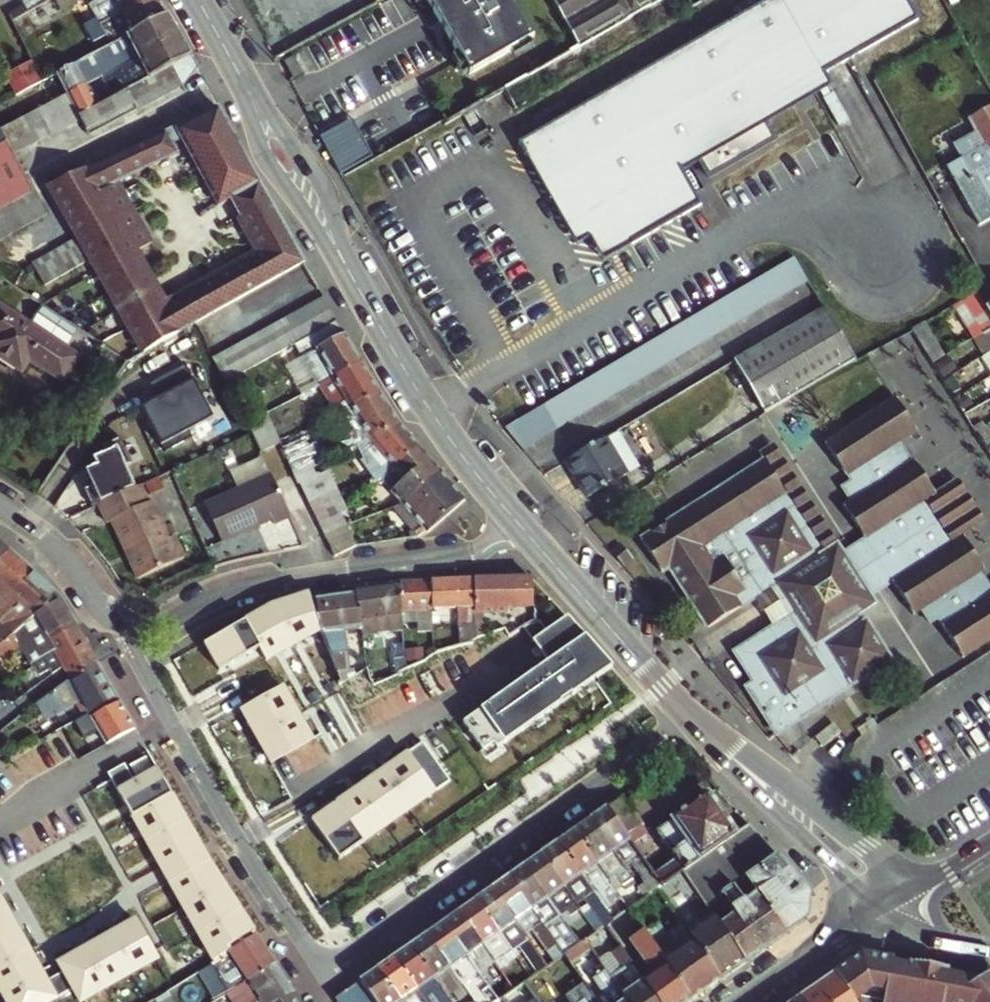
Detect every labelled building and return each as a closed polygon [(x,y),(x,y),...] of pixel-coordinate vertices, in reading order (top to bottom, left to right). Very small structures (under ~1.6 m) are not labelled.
[(107,35),(101,23),(121,12),(145,0),(89,0),(98,17),(85,25),(94,42),(107,35)] [(168,16),(159,0),(145,0),(121,12),(101,23),(107,35),(112,45),(168,16)] [(470,76),(534,39),(511,0),(426,0),(470,76)] [(517,144),(579,241),(590,235),(587,230),(686,173),(833,86),(826,74),(921,21),(909,0),(767,0),(517,144)] [(582,45),(664,0),(555,0),(582,45)] [(696,9),(711,0),(691,0),(696,9)] [(67,96),(85,87),(101,78),(97,69),(103,66),(108,75),(113,72),(109,63),(122,56),(124,48),(129,46),(136,60),(179,37),(168,16),(112,45),(54,76),(66,97),(67,96)] [(107,88),(113,99),(190,58),(179,37),(136,60),(143,73),(140,75),(133,74),(107,88)] [(285,62),(293,79),(303,74),(295,57),(285,62)] [(66,97),(0,131),(0,136),(4,144),(12,159),(82,122),(91,138),(180,87),(196,69),(190,58),(113,99),(95,108),(79,117),(67,96),(66,97)] [(18,92),(34,86),(47,81),(39,58),(10,69),(18,92)] [(97,69),(101,78),(108,75),(103,66),(97,69)] [(85,87),(67,96),(79,117),(95,108),(85,87)] [(479,136),(492,128),(480,107),(467,114),(479,136)] [(176,127),(53,187),(82,238),(94,260),(102,273),(136,254),(156,243),(124,186),(178,156),(173,146),(182,141),(218,207),(231,200),(260,184),(217,108),(179,129),(176,127)] [(972,119),(979,133),(958,145),(966,158),(950,167),(957,180),(982,225),(989,221),(989,109),(972,119)] [(349,125),(323,139),(344,178),(376,159),(366,140),(359,144),(349,125)] [(4,144),(0,146),(0,212),(33,196),(12,159),(4,144)] [(587,230),(590,235),(604,260),(703,203),(686,173),(587,230)] [(260,184),(231,200),(241,218),(270,202),(260,184)] [(33,196),(0,212),(0,242),(45,219),(33,196)] [(165,308),(145,272),(112,291),(145,351),(146,352),(194,325),(304,263),(270,202),(241,218),(224,228),(244,264),(204,286),(165,308)] [(47,287),(94,260),(82,238),(35,265),(47,287)] [(102,273),(112,291),(145,272),(136,254),(102,273)] [(797,257),(506,429),(525,449),(811,280),(797,257)] [(957,304),(978,337),(989,330),(989,286),(957,304)] [(323,297),(213,359),(227,381),(336,320),(323,297)] [(0,306),(0,359),(24,374),(31,363),(66,384),(83,357),(71,350),(83,331),(42,305),(30,324),(0,306)] [(736,362),(767,415),(858,360),(828,308),(736,362)] [(929,320),(916,328),(938,364),(951,355),(929,320)] [(312,352),(344,334),(337,322),(307,341),(309,346),(312,352)] [(989,353),(989,330),(978,337),(989,354),(989,353)] [(362,363),(344,334),(312,352),(304,357),(318,386),(321,384),(362,363)] [(304,357),(288,365),(303,394),(318,386),(304,357)] [(160,395),(144,403),(163,441),(216,415),(189,362),(152,380),(160,395)] [(362,363),(321,384),(337,414),(343,411),(345,414),(352,409),(351,406),(379,391),(362,363)] [(372,439),(400,425),(379,391),(351,406),(352,409),(345,414),(362,443),(371,440),(372,439)] [(671,567),(709,627),(764,592),(782,620),(736,650),(755,679),(747,684),(778,733),(898,656),(873,616),(868,619),(863,611),(881,599),(871,583),(884,575),(890,583),(897,578),(919,613),(927,608),(936,622),(943,617),(968,656),(989,642),(989,577),(986,570),(989,567),(969,534),(955,543),(927,499),(941,490),(920,458),(916,460),(903,439),(923,426),(903,394),(830,440),(851,471),(853,470),(859,478),(848,484),(856,497),(849,502),(870,535),(862,540),(866,546),(852,555),(848,549),(841,538),(827,547),(771,459),(642,541),(662,573),(671,567)] [(282,442),(270,411),(250,422),(255,432),(262,450),(282,442)] [(372,439),(371,440),(394,467),(418,446),(400,425),(372,439)] [(642,469),(619,430),(567,459),(590,498),(642,469)] [(81,493),(90,511),(133,490),(123,469),(130,466),(117,440),(98,449),(101,456),(90,461),(93,468),(82,474),(89,489),(81,493)] [(288,451),(297,472),(320,462),(311,441),(288,451)] [(827,547),(841,538),(780,442),(765,450),(771,459),(827,547)] [(390,487),(405,504),(441,472),(418,446),(394,467),(373,485),(378,491),(389,481),(392,485),(390,487)] [(232,468),(240,486),(272,472),(264,454),(232,468)] [(297,472),(304,487),(305,487),(313,504),(335,495),(340,493),(331,475),(326,477),(320,462),(297,472)] [(276,522),(292,516),(272,472),(240,486),(206,501),(222,539),(273,516),(276,522)] [(418,528),(422,524),(427,530),(464,498),(441,472),(405,504),(395,508),(415,531),(418,528)] [(166,473),(151,479),(174,535),(189,529),(166,473)] [(969,534),(989,520),(989,519),(962,476),(941,490),(927,499),(955,543),(969,534)] [(140,488),(99,508),(108,526),(112,524),(140,581),(186,559),(176,537),(171,540),(153,503),(148,505),(140,488)] [(335,495),(313,504),(326,534),(328,533),(331,532),(345,527),(349,525),(344,514),(349,512),(340,493),(335,495)] [(335,555),(357,546),(349,525),(345,527),(331,532),(328,533),(326,534),(335,555)] [(866,546),(862,540),(848,549),(852,555),(866,546)] [(9,549),(6,546),(0,542),(0,558),(9,549)] [(620,542),(611,548),(626,565),(635,558),(620,542)] [(28,567),(9,549),(0,558),(0,597),(28,567)] [(58,593),(28,567),(0,597),(0,618),(2,620),(0,621),(0,652),(17,638),(11,629),(58,593)] [(504,609),(504,579),(475,580),(476,607),(483,610),(504,609)] [(504,609),(534,609),(532,579),(504,579),(504,609)] [(433,608),(476,607),(475,580),(432,582),(433,608)] [(388,632),(404,630),(402,609),(400,582),(389,583),(354,587),(355,597),(357,622),(387,618),(388,632)] [(402,609),(433,608),(432,582),(400,582),(402,609)] [(357,622),(355,597),(326,599),(325,591),(308,593),(313,608),(319,626),(357,622)] [(49,642),(77,626),(60,595),(58,593),(11,629),(17,638),(0,652),(0,657),(3,660),(7,664),(26,651),(33,660),(34,662),(41,658),(54,650),(49,642)] [(313,608),(308,593),(271,605),(205,643),(220,670),(261,648),(268,661),(321,631),(319,626),(313,608)] [(569,616),(554,600),(535,621),(540,621),(569,616)] [(433,608),(433,617),(454,616),(455,645),(468,642),(477,639),(476,607),(433,608)] [(614,667),(569,616),(540,621),(535,621),(530,621),(524,626),(549,662),(464,721),(488,756),(614,667)] [(91,651),(77,626),(49,642),(54,650),(63,668),(91,651)] [(91,651),(63,668),(69,679),(97,661),(91,651)] [(385,657),(362,665),(364,671),(368,682),(368,683),(391,673),(385,657)] [(41,658),(34,662),(37,667),(43,662),(41,658)] [(16,673),(22,679),(37,667),(34,662),(33,660),(16,673)] [(69,679),(36,706),(49,720),(82,702),(92,719),(121,702),(97,661),(69,679)] [(284,687),(243,710),(272,762),(313,739),(284,687)] [(121,702),(92,719),(107,743),(135,728),(121,702)] [(836,723),(818,736),(825,745),(843,732),(836,723)] [(313,820),(340,859),(452,781),(424,742),(313,820)] [(131,767),(136,776),(153,767),(148,757),(131,767)] [(126,764),(108,774),(215,964),(253,939),(209,861),(191,871),(183,856),(201,846),(158,769),(135,781),(126,764)] [(676,859),(654,875),(662,886),(667,883),(679,874),(689,868),(723,843),(736,834),(708,795),(690,807),(686,802),(671,812),(675,818),(657,831),(676,859)] [(624,798),(608,809),(627,837),(643,826),(624,798)] [(643,860),(627,837),(608,809),(591,821),(628,871),(634,866),(643,860)] [(591,821),(575,832),(611,883),(616,880),(621,887),(633,878),(628,871),(591,821)] [(749,825),(736,834),(723,843),(732,856),(759,836),(749,825)] [(611,883),(575,832),(558,844),(595,894),(611,883)] [(732,856),(739,865),(768,846),(759,836),(732,856)] [(679,874),(693,894),(743,966),(788,934),(761,897),(747,877),(739,865),(732,856),(723,843),(689,868),(679,874)] [(558,844),(541,856),(577,906),(580,904),(588,906),(592,912),(585,917),(591,926),(597,933),(606,926),(614,921),(608,913),(595,894),(558,844)] [(201,846),(183,856),(191,871),(209,861),(201,846)] [(768,846),(739,865),(747,877),(776,857),(768,846)] [(541,856),(525,867),(561,918),(577,906),(541,856)] [(776,857),(747,877),(761,897),(788,934),(807,921),(811,896),(776,857)] [(640,888),(647,897),(657,890),(662,886),(654,875),(643,860),(634,866),(646,884),(640,888)] [(525,867),(509,878),(564,956),(565,955),(580,944),(575,937),(561,918),(525,867)] [(673,913),(682,925),(721,981),(743,966),(693,894),(679,874),(667,883),(662,886),(657,890),(673,913)] [(564,956),(509,878),(492,890),(525,937),(532,932),(554,963),(564,956)] [(525,937),(492,890),(476,901),(513,952),(518,948),(537,975),(547,968),(541,959),(538,954),(525,937)] [(626,893),(621,896),(630,909),(635,906),(626,893)] [(7,1001),(53,1001),(74,990),(81,1001),(84,1001),(159,960),(136,920),(59,963),(64,972),(48,981),(0,896),(0,989),(7,1001)] [(476,901),(460,912),(496,964),(513,952),(476,901)] [(614,921),(615,920),(626,912),(620,904),(608,913),(614,921)] [(643,981),(656,1001),(691,1001),(644,933),(629,910),(626,912),(615,920),(648,966),(653,967),(656,972),(643,981)] [(460,912),(444,924),(467,958),(479,976),(496,964),(460,912)] [(644,933),(691,1001),(721,981),(682,925),(673,913),(644,933)] [(444,924),(427,936),(451,969),(467,958),(444,924)] [(580,944),(586,940),(597,933),(591,926),(575,937),(580,944)] [(525,937),(538,954),(541,959),(547,968),(554,963),(532,932),(525,937)] [(228,994),(275,964),(258,936),(253,939),(215,964),(209,967),(223,990),(210,998),(213,1001),(216,1001),(228,994)] [(427,936),(410,947),(449,1001),(458,1001),(469,995),(451,969),(427,936)] [(572,966),(593,951),(586,940),(580,944),(565,955),(572,966)] [(394,958),(425,1001),(449,1001),(410,947),(394,958)] [(892,957),(872,953),(865,952),(834,974),(855,1001),(865,995),(866,987),(887,991),(885,1001),(989,1001),(989,972),(979,978),(947,972),(948,966),(907,959),(906,961),(892,959),(892,957)] [(603,966),(628,1001),(656,1001),(643,981),(623,953),(603,966)] [(526,983),(539,1001),(598,1001),(572,966),(565,955),(564,956),(554,963),(547,968),(537,975),(532,979),(526,983)] [(394,958),(377,970),(400,1001),(425,1001),(394,958)] [(233,1001),(281,1001),(294,993),(275,964),(228,994),(233,1001)] [(603,966),(592,974),(612,1001),(628,1001),(603,966)] [(196,976),(210,998),(223,990),(209,967),(200,973),(196,976)] [(377,970),(361,981),(376,1001),(400,1001),(377,970)] [(525,970),(508,982),(514,991),(526,983),(532,979),(525,970)] [(799,998),(802,1001),(856,1001),(855,1001),(834,974),(799,998)] [(361,981),(339,996),(338,1001),(376,1001),(361,981)] [(526,983),(514,991),(504,998),(506,1001),(539,1001),(526,983)] [(866,987),(865,995),(865,999),(885,1001),(887,991),(866,987)] [(281,1001),(300,1001),(294,993),(281,1001)] [(168,994),(155,1001),(173,1001),(168,994)]
